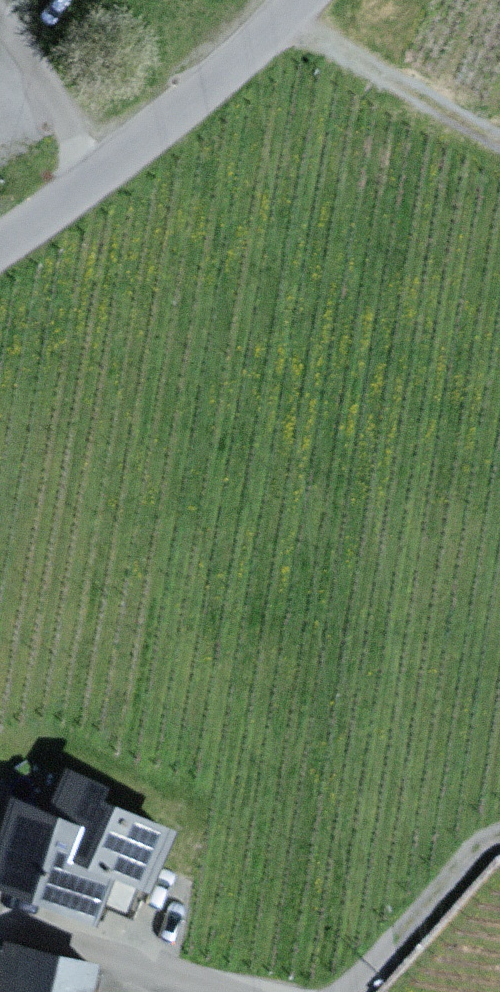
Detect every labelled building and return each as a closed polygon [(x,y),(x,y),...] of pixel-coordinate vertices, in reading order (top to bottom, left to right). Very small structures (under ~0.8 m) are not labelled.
[(55,793),(66,756),(32,745),(21,782),(55,793)] [(27,801),(0,870),(0,871),(107,912),(123,869),(158,882),(179,829),(105,800),(110,787),(80,775),(65,815),(27,801)] [(13,942),(0,991),(97,991),(104,965),(13,942)]
